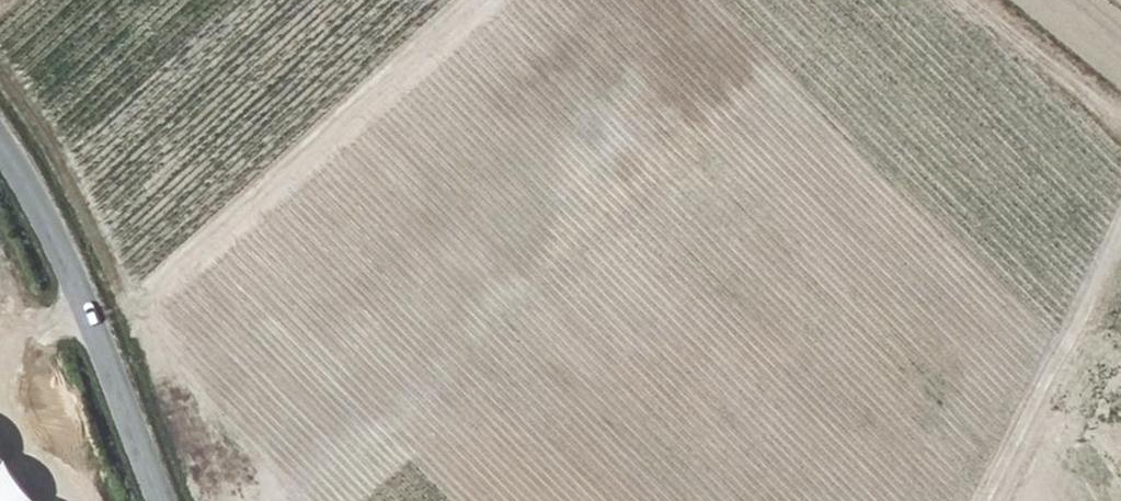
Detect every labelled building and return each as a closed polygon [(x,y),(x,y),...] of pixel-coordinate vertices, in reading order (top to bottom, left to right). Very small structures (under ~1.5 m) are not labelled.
[(0,451),(0,500),(38,500),(0,451)]
